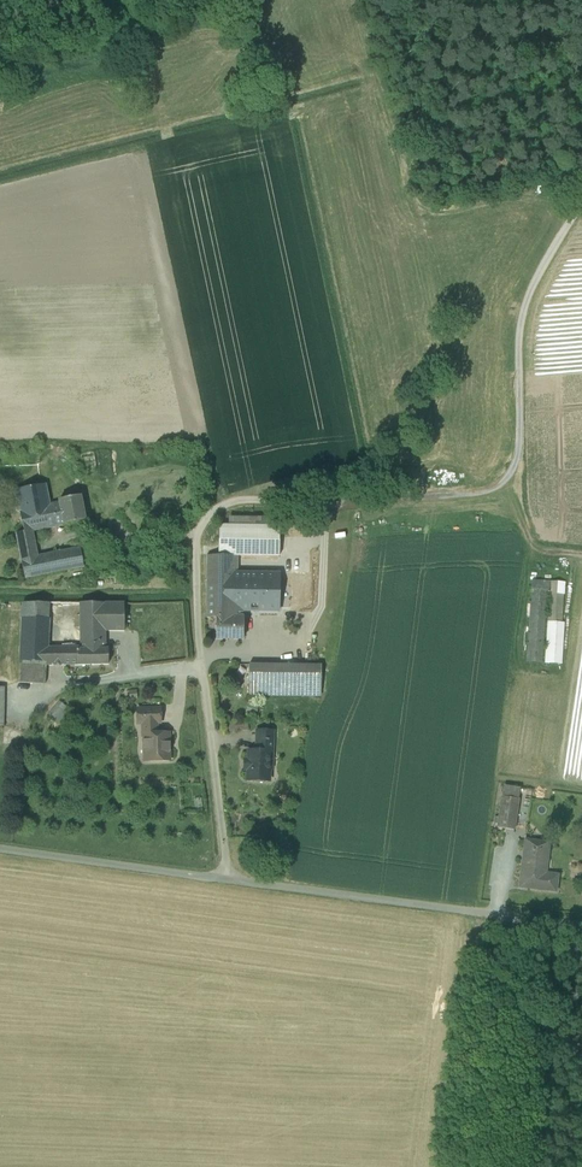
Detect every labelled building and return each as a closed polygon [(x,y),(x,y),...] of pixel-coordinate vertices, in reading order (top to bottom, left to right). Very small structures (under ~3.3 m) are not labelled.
[(45,486),(16,491),(24,532),(16,534),(19,548),(36,544),(33,532),(57,527),(52,505),(48,505),(45,486)] [(81,497),(59,501),(60,503),(52,505),(57,527),(85,521),(81,497)] [(228,518),(229,528),(279,527),(279,518),(228,518)] [(229,528),(218,528),(218,558),(238,558),(279,557),(279,527),(229,528)] [(22,561),(38,558),(36,544),(19,548),(22,561)] [(38,558),(22,561),(26,580),(85,568),(81,549),(38,558)] [(237,575),(278,575),(279,557),(238,558),(237,575)] [(218,558),(208,558),(207,575),(237,575),(238,558),(218,558)] [(278,575),(237,575),(207,575),(207,604),(221,604),(221,608),(227,608),(227,611),(243,611),(278,611),(278,575)] [(551,581),(532,580),(531,590),(548,591),(547,592),(550,593),(551,581)] [(566,582),(551,581),(550,593),(548,622),(550,622),(563,623),(566,582)] [(548,591),(531,590),(526,662),(542,663),(547,592),(548,591)] [(49,603),(8,603),(6,661),(45,667),(46,667),(47,651),(49,603)] [(124,603),(77,603),(79,642),(106,641),(106,631),(125,631),(124,603)] [(243,611),(227,611),(227,608),(221,608),(221,604),(207,604),(207,618),(216,618),(216,639),(243,640),(243,611)] [(563,623),(550,622),(547,663),(561,664),(564,623),(563,623)] [(106,641),(79,642),(79,646),(80,650),(77,650),(78,665),(108,664),(108,650),(106,650),(106,641)] [(79,646),(62,647),(63,651),(63,666),(78,665),(77,650),(80,650),(79,646)] [(53,651),(53,666),(63,666),(63,651),(53,651)] [(45,667),(6,661),(5,676),(45,678),(45,667)] [(321,666),(249,665),(248,694),(321,695),(321,666)] [(54,719),(64,707),(59,703),(49,715),(54,719)] [(254,717),(258,707),(251,705),(247,715),(254,717)] [(69,712),(64,707),(54,719),(59,723),(69,712)] [(160,709),(137,710),(137,724),(142,724),(154,724),(160,724),(160,709)] [(168,734),(154,735),(154,724),(142,724),(142,736),(144,736),(147,736),(147,744),(144,747),(145,751),(148,754),(151,754),(151,760),(151,761),(169,761),(168,734)] [(273,732),(256,732),(255,752),(255,753),(270,753),(273,753),(273,732)] [(269,763),(270,753),(255,753),(255,752),(248,752),(248,761),(244,761),(244,770),(247,770),(247,781),(265,782),(265,781),(265,772),(269,772),(272,770),(272,766),(269,763)] [(504,787),(502,797),(519,800),(520,789),(504,787)] [(519,800),(502,797),(498,828),(515,831),(519,800)] [(548,844),(525,841),(519,888),(555,892),(557,880),(544,878),(541,878),(543,861),(546,861),(548,844)]
